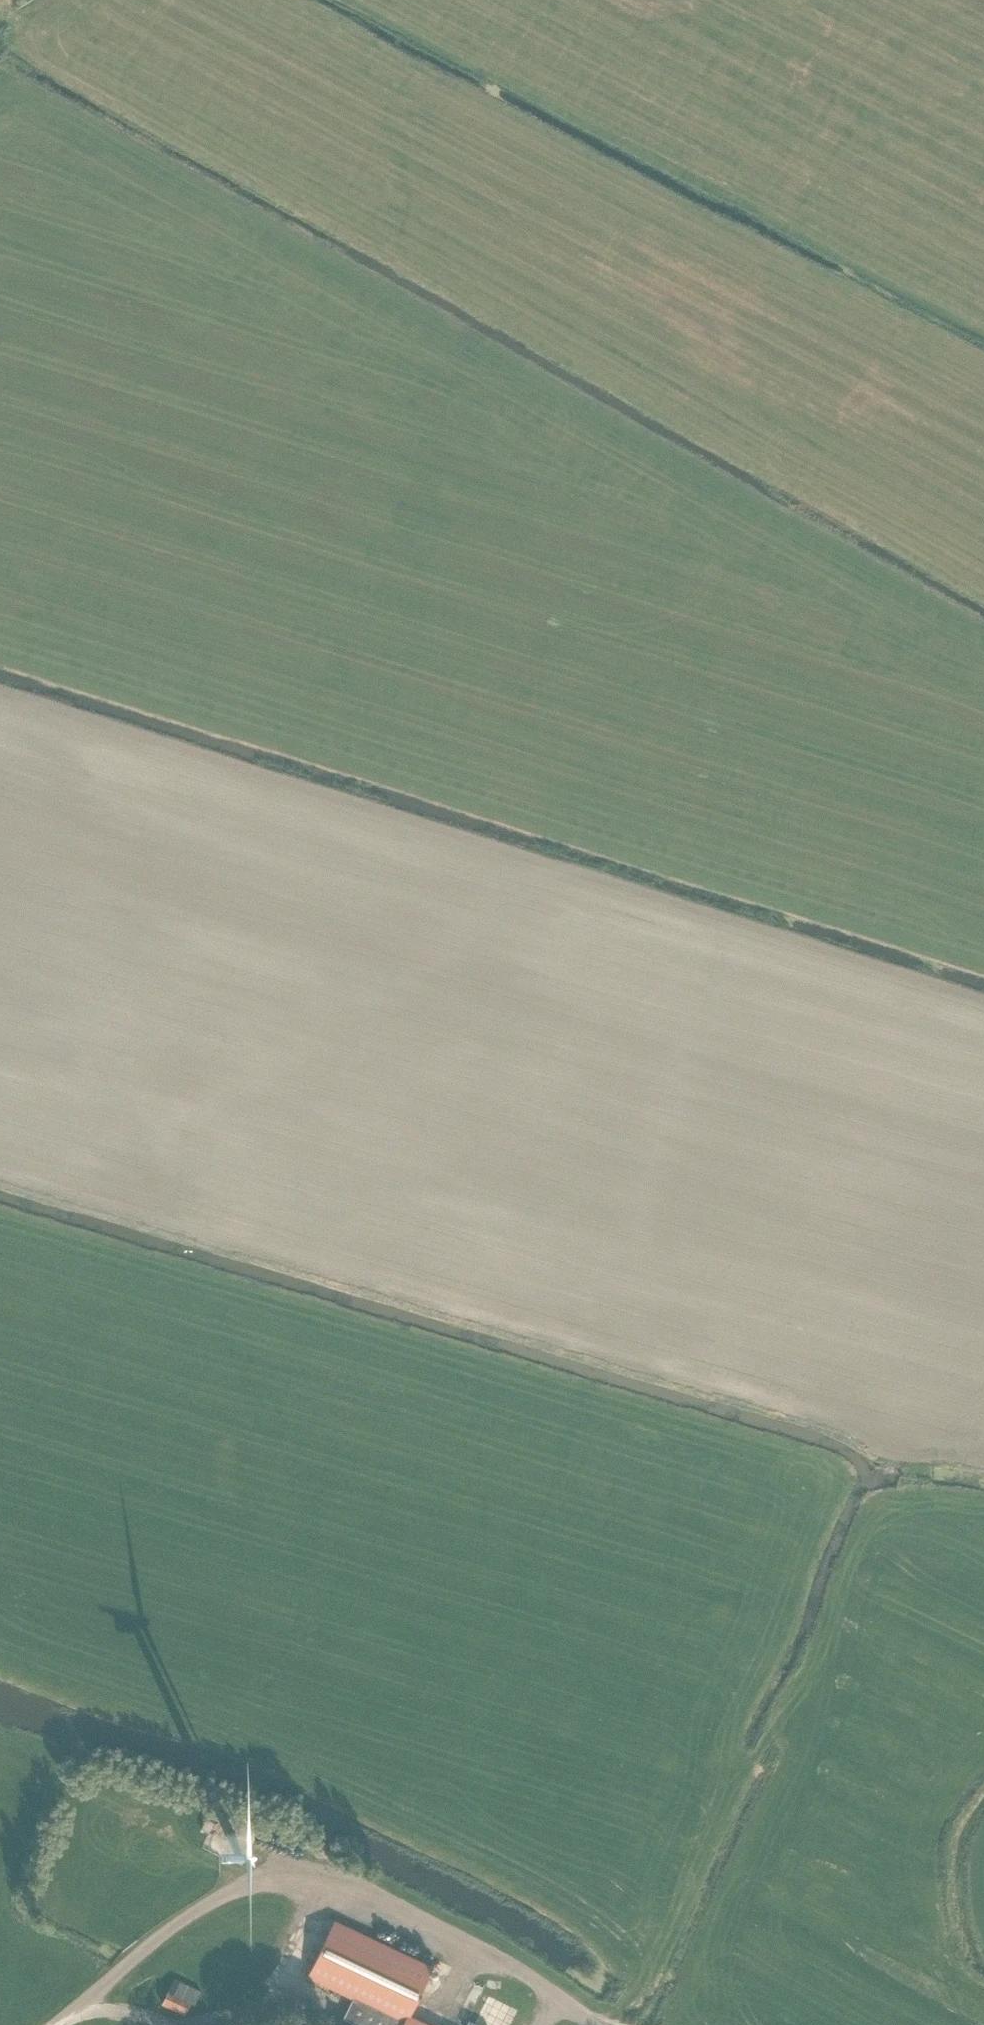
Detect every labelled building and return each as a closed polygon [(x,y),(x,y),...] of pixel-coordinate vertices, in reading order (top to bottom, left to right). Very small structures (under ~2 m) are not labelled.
[(333,1922),(307,1979),(351,2000),(342,2020),(353,2024),(422,2024),(408,2018),(431,1968),(333,1922)] [(161,2005),(184,2017),(191,2004),(195,2006),(201,1992),(175,1979),(161,2005)]
